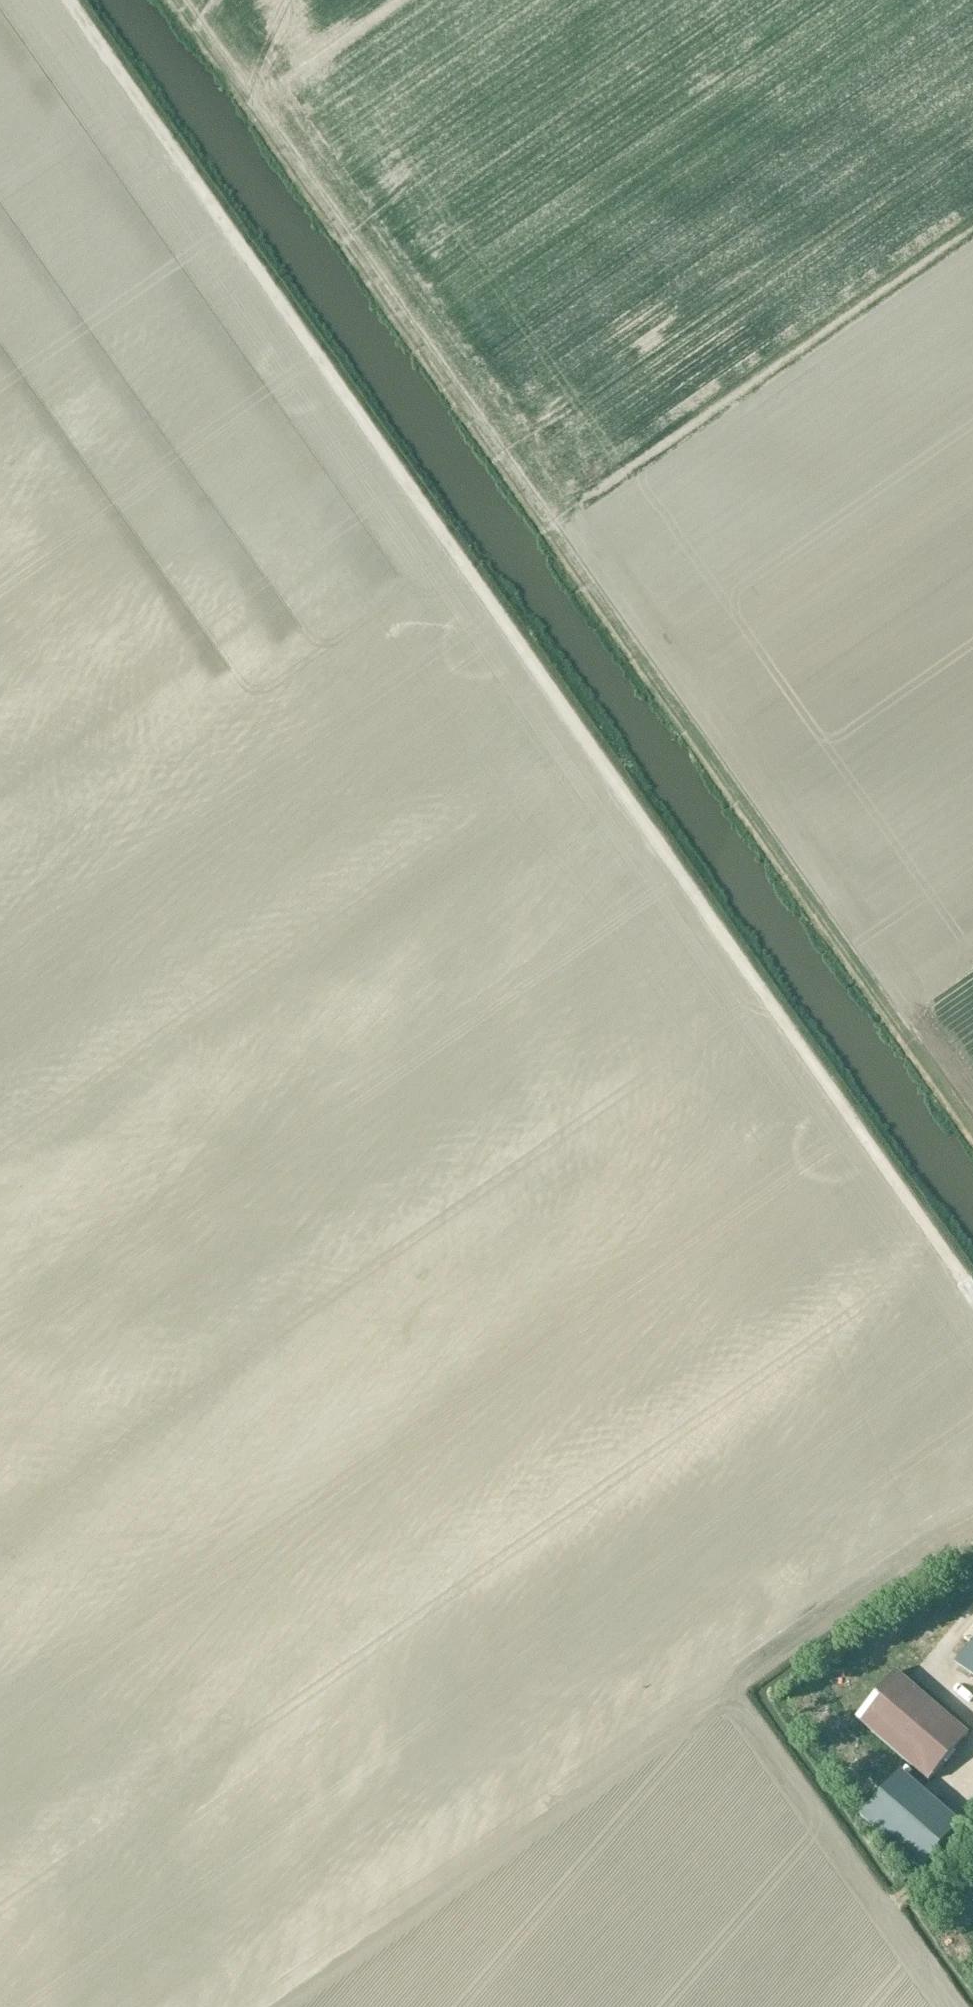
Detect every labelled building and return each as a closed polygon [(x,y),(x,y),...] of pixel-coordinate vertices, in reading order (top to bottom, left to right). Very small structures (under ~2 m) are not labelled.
[(956,1667),(972,1681),(972,1628),(964,1639),(972,1646),(956,1667)] [(899,1672),(858,1719),(932,1783),(972,1735),(899,1672)] [(964,1825),(904,1771),(863,1818),(924,1872),(964,1825)]
